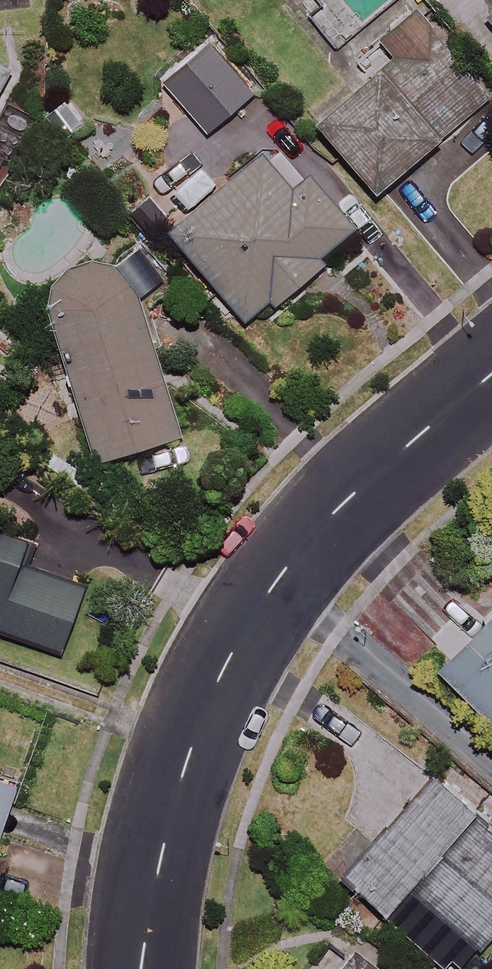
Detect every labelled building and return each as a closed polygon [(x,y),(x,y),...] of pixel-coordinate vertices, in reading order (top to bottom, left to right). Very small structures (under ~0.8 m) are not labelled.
[(491,12),(491,0),(482,0),(491,12)] [(484,21),(491,31),(491,14),(484,21)] [(485,100),(426,32),(415,19),(379,50),(390,63),(317,127),(376,194),(485,100)] [(252,101),(209,47),(166,81),(209,135),(252,101)] [(17,77),(0,68),(0,108),(17,77)] [(270,300),(275,305),(326,263),(321,257),(351,233),(308,180),(301,186),(269,147),(213,194),(196,174),(158,205),(172,221),(164,228),(243,323),(270,300)] [(116,278),(109,250),(44,267),(95,463),(174,442),(130,274),(116,278)] [(28,538),(0,527),(0,640),(59,661),(87,583),(20,559),(28,538)] [(441,667),(491,717),(491,616),(441,667)] [(14,782),(0,778),(0,823),(14,782)] [(430,778),(341,875),(383,914),(406,888),(475,951),(491,932),(491,835),(430,778)] [(362,954),(349,968),(378,968),(362,954)]
